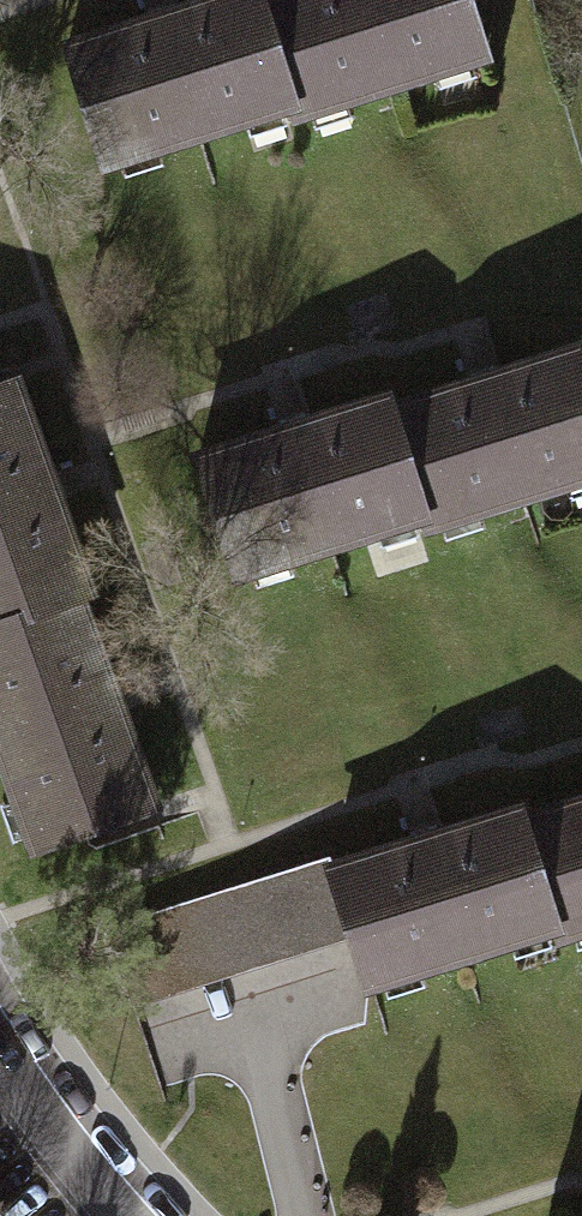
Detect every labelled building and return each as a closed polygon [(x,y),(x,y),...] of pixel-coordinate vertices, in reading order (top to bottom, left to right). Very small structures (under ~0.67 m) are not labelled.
[(343,130),(307,0),(286,0),(121,46),(160,182),(343,130)] [(343,130),(527,78),(505,0),(307,0),(343,130)] [(461,558),(581,527),(581,381),(426,423),(461,558)] [(105,603),(39,396),(0,408),(0,636),(105,603)] [(461,558),(426,423),(223,476),(259,612),(461,558)] [(105,603),(0,636),(0,699),(48,850),(171,811),(105,603)] [(559,939),(557,945),(581,938),(581,795),(522,813),(559,939)] [(559,939),(522,813),(520,807),(333,862),(356,939),(372,994),(559,939)] [(142,1005),(356,939),(333,862),(329,856),(117,922),(142,1005)]
